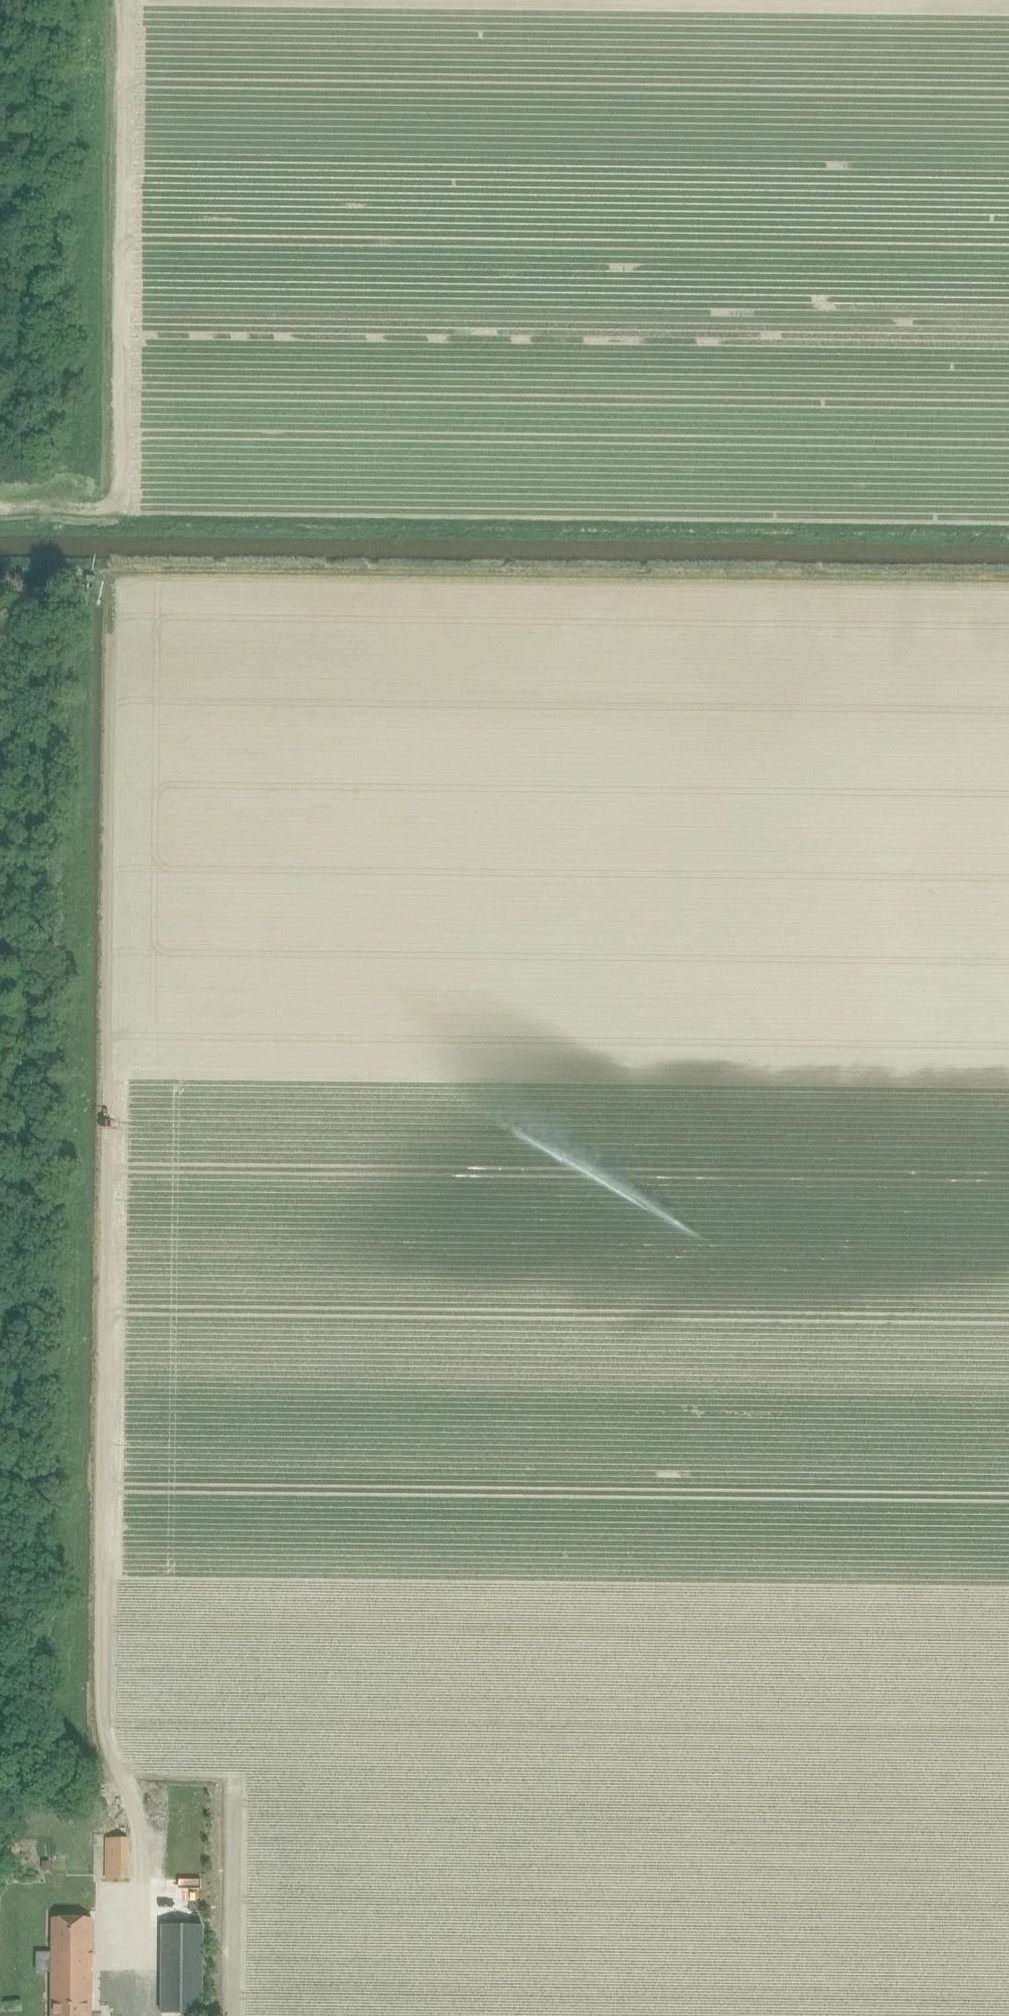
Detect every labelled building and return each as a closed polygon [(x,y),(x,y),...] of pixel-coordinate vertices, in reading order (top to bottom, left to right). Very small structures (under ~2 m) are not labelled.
[(128,1880),(129,1839),(105,1839),(104,1880),(128,1880)] [(92,1919),(52,1919),(51,2015),(91,2015),(92,1919)] [(203,2015),(203,1926),(160,1926),(160,2015),(203,2015)]
